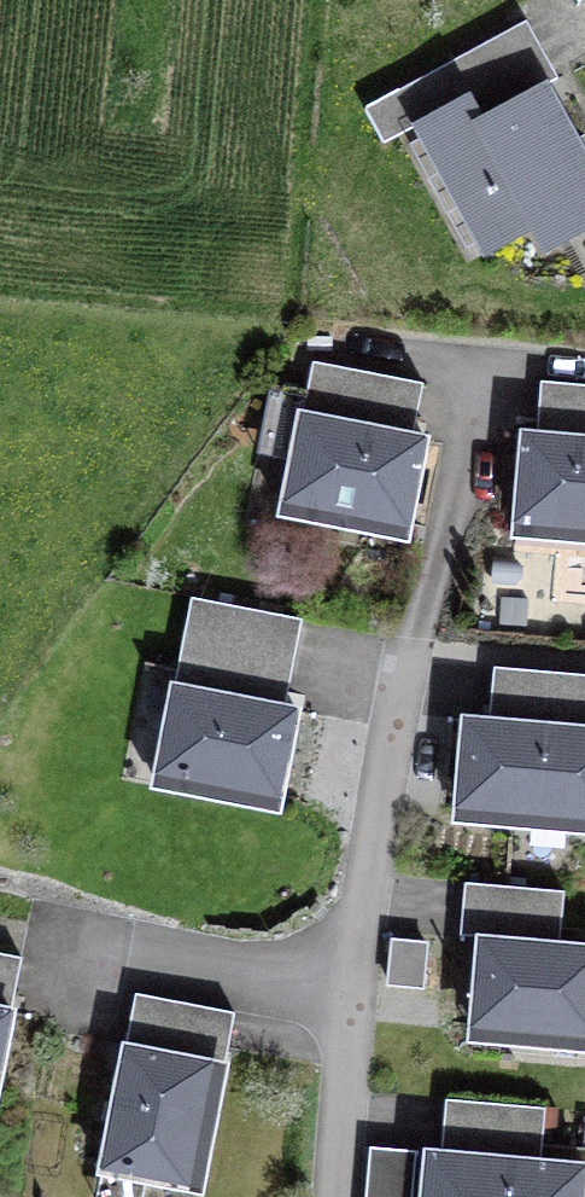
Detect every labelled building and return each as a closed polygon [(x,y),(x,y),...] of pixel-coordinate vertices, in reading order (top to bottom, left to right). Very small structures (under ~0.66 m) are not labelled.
[(545,85),(558,78),(526,21),(412,83),(431,118),(417,125),(486,252),(532,227),(544,250),(584,228),(584,159),(545,85)] [(416,421),(424,383),(313,361),(306,399),(416,421)] [(540,381),(537,419),(584,423),(584,384),(540,381)] [(408,525),(425,438),(303,414),(284,512),(329,521),(332,510),(408,525)] [(524,434),(516,521),(584,528),(584,439),(524,434)] [(287,692),(302,618),(191,597),(177,670),(287,692)] [(584,713),(584,674),(494,666),(490,705),(584,713)] [(279,796),(296,709),(174,685),(155,784),(201,793),(203,781),(279,796)] [(568,828),(584,829),(584,728),(465,718),(457,806),(569,815),(568,828)] [(465,881),(462,920),(560,929),(564,891),(465,881)] [(549,1044),(584,1047),(584,947),(480,937),(472,1025),(550,1032),(549,1044)] [(14,994),(21,957),(0,952),(0,992),(14,994)] [(234,1012),(136,993),(129,1031),(227,1049),(234,1012)] [(11,1010),(0,1008),(0,1066),(11,1010)] [(212,1062),(125,1045),(101,1168),(199,1186),(208,1141),(197,1139),(212,1062)] [(446,1098),(443,1137),(541,1145),(545,1107),(446,1098)] [(584,1171),(584,1165),(427,1151),(423,1196),(583,1196),(584,1171)]
